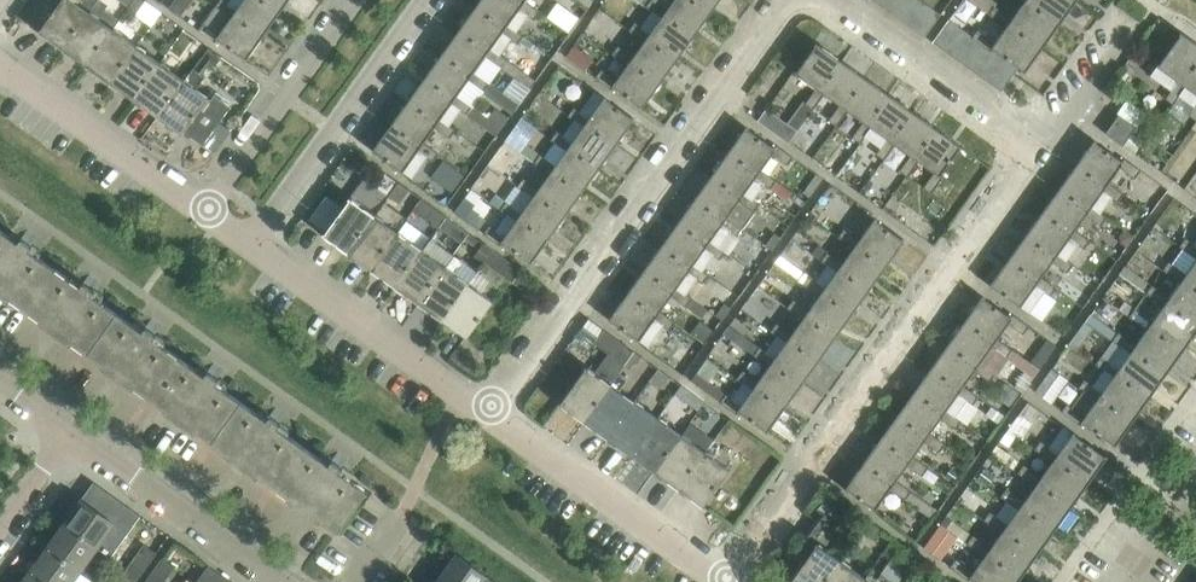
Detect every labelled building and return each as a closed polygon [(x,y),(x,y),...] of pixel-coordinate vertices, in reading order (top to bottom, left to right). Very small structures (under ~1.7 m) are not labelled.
[(89,10),(97,0),(79,0),(78,2),(75,0),(60,0),(40,28),(39,27),(38,29),(63,47),(89,10)] [(113,27),(119,18),(104,7),(107,2),(104,0),(97,0),(89,10),(63,47),(86,63),(113,27)] [(186,0),(174,0),(168,7),(180,16),(190,2),(186,0)] [(267,0),(228,0),(228,1),(227,0),(219,0),(215,5),(231,16),(234,12),(264,33),(281,9),(267,0)] [(281,9),(287,0),(267,0),(281,9)] [(526,0),(524,0),(522,3),(517,0),(479,0),(475,6),(505,27),(508,23),(517,29),(528,14),(534,19),(540,10),(526,0)] [(580,16),(558,0),(546,16),(569,32),(580,16)] [(697,0),(649,0),(645,6),(651,10),(661,17),(664,12),(694,34),(711,10),(697,0)] [(711,10),(718,0),(697,0),(711,10)] [(898,0),(880,0),(878,2),(890,11),(898,0)] [(914,0),(898,0),(890,11),(901,19),(914,0)] [(926,7),(917,0),(914,0),(901,19),(912,27),(926,7)] [(988,13),(994,4),(996,2),(994,0),(970,0),(988,13)] [(1022,2),(1012,17),(994,4),(988,13),(1005,26),(1009,21),(1042,45),(1059,22),(1029,0),(1024,0),(1022,2)] [(1059,22),(1075,0),(1029,0),(1059,22)] [(264,33),(234,12),(231,16),(215,5),(205,20),(199,29),(215,40),(217,38),(246,59),(264,33)] [(523,34),(517,29),(508,23),(505,27),(475,6),(458,29),(488,51),(491,46),(501,53),(511,38),(517,42),(523,34)] [(925,35),(938,16),(926,7),(912,27),(925,35)] [(677,57),(694,34),(664,12),(661,17),(651,10),(641,25),(635,21),(629,29),(644,40),(647,36),(677,57)] [(943,48),(957,29),(946,21),(932,41),(943,48)] [(1024,71),(1042,45),(1009,21),(1005,26),(994,42),(976,30),(970,38),(980,46),(986,50),(989,46),(994,50),(1006,58),(1018,67),(1024,71)] [(110,81),(137,44),(113,27),(86,63),(110,81)] [(488,51),(458,29),(441,53),(471,74),(474,70),(485,55),(500,66),(506,57),(501,53),(491,46),(488,51)] [(955,57),(969,37),(957,29),(943,48),(955,57)] [(1195,63),(1195,42),(1180,31),(1149,74),(1171,89),(1165,97),(1174,104),(1179,95),(1186,86),(1182,83),(1195,63)] [(647,36),(644,40),(633,55),(618,44),(612,53),(627,64),(630,59),(660,81),(677,57),(647,36)] [(966,65),(980,46),(970,38),(969,37),(955,57),(966,65)] [(820,89),(842,59),(816,41),(795,71),(816,86),(805,102),(814,108),(825,93),(820,89)] [(135,98),(161,61),(137,44),(110,81),(135,98)] [(977,73),(994,50),(989,46),(986,50),(980,46),(966,65),(977,73)] [(230,103),(214,93),(211,97),(194,85),(211,62),(216,66),(222,58),(209,48),(186,79),(159,115),(183,133),(185,130),(203,142),(230,103)] [(990,82),(1006,58),(994,50),(977,73),(990,82)] [(490,81),(474,70),(471,74),(441,53),(424,76),(454,98),(457,93),(468,78),(483,89),(490,81)] [(506,57),(500,66),(530,87),(535,79),(536,78),(527,72),(506,57)] [(1001,90),(1013,73),(1018,67),(1006,58),(990,82),(1001,90)] [(630,59),(627,64),(617,78),(601,68),(595,76),(612,88),(613,86),(642,106),(660,81),(630,59)] [(844,106),(865,76),(842,59),(820,89),(825,93),(840,103),(829,118),(837,125),(848,109),(844,106)] [(159,115),(186,79),(161,61),(135,98),(159,115)] [(1182,83),(1186,86),(1179,95),(1194,106),(1189,114),(1195,120),(1195,63),(1182,83)] [(473,104),(457,93),(454,98),(424,76),(407,100),(437,121),(441,117),(450,124),(461,109),(467,113),(473,104)] [(868,123),(889,93),(865,76),(844,106),(848,109),(863,120),(852,135),(861,141),(865,136),(872,126),(868,123)] [(519,102),(490,81),(483,89),(483,90),(512,112),(518,104),(519,102)] [(634,117),(595,88),(580,110),(574,106),(568,114),(574,118),(583,125),(586,121),(616,142),(634,117)] [(891,140),(912,110),(889,93),(868,123),(872,126),(865,136),(880,146),(876,152),(885,158),(895,143),(891,140)] [(456,128),(450,124),(441,117),(437,121),(407,100),(391,123),(421,145),(424,140),(434,126),(450,137),(456,128)] [(789,141),(814,108),(805,102),(803,101),(788,123),(767,108),(758,119),(789,141)] [(495,107),(488,117),(501,127),(509,117),(495,107)] [(915,157),(936,127),(912,110),(891,140),(895,143),(910,154),(899,169),(908,175),(919,160),(915,157)] [(1136,125),(1133,123),(1118,113),(1105,132),(1122,144),(1136,125)] [(520,151),(526,143),(536,128),(521,117),(504,141),(520,152),(520,151)] [(616,142),(586,121),(583,125),(574,118),(563,133),(557,129),(551,138),(566,149),(569,144),(599,166),(616,142)] [(439,151),(424,140),(421,145),(391,123),(372,149),(412,177),(427,156),(433,160),(439,151)] [(746,125),(728,151),(758,172),(761,168),(771,153),(787,164),(793,155),(776,143),(775,146),(746,125)] [(962,145),(936,127),(915,157),(919,160),(934,170),(923,186),(931,192),(943,175),(941,174),(962,145)] [(1094,138),(1075,164),(1105,185),(1108,181),(1119,166),(1134,177),(1141,168),(1124,157),(1122,159),(1094,138)] [(540,153),(526,143),(520,151),(534,161),(540,153)] [(599,166),(569,144),(566,149),(555,164),(540,153),(534,161),(549,172),(552,168),(582,189),(599,166)] [(488,164),(504,176),(518,157),(502,145),(488,164)] [(776,179),(761,168),(758,172),(728,151),(711,174),(741,196),(744,192),(753,198),(764,183),(770,188),(776,179)] [(1124,192),(1108,181),(1105,185),(1075,164),(1058,188),(1088,209),(1091,205),(1101,211),(1112,196),(1117,201),(1124,192)] [(582,189),(552,168),(549,172),(539,187),(523,176),(517,185),(523,189),(532,196),(536,192),(565,213),(582,189)] [(348,250),(374,214),(384,201),(388,194),(397,182),(385,173),(376,187),(373,185),(360,203),(349,195),(348,197),(349,198),(324,232),(323,231),(322,232),(348,250)] [(759,203),(753,198),(744,192),(741,196),(711,174),(694,198),(724,219),(727,215),(742,226),(753,211),(759,203)] [(408,189),(397,182),(388,194),(399,202),(408,189)] [(1101,211),(1091,205),(1088,209),(1058,188),(1042,211),(1072,233),(1075,228),(1085,213),(1101,224),(1107,216),(1101,211)] [(565,213),(536,192),(532,196),(523,189),(512,204),(506,200),(500,209),(506,213),(516,219),(519,215),(549,237),(565,213)] [(412,210),(437,227),(445,215),(420,198),(412,210)] [(742,226),(727,215),(724,219),(694,198),(677,222),(707,243),(710,239),(720,245),(730,231),(736,235),(742,226)] [(371,267),(398,231),(407,218),(384,201),(374,214),(348,250),(371,267)] [(461,201),(454,211),(464,218),(471,208),(461,201)] [(1090,239),(1075,228),(1072,233),(1042,211),(1025,235),(1055,256),(1058,252),(1067,259),(1078,244),(1084,248),(1090,239)] [(549,237),(519,215),(516,219),(506,213),(496,228),(490,223),(483,232),(500,244),(501,242),(530,262),(549,237)] [(904,238),(874,217),(859,238),(844,227),(838,236),(853,247),(856,242),(886,264),(904,238)] [(462,242),(469,232),(453,221),(446,230),(462,242)] [(726,250),(720,245),(710,239),(707,243),(677,222),(660,245),(690,267),(693,262),(703,269),(713,254),(719,258),(726,250)] [(55,266),(29,248),(32,244),(21,236),(18,240),(0,227),(0,289),(26,307),(55,266)] [(395,284),(422,247),(398,231),(371,267),(395,284)] [(1055,256),(1025,235),(1008,258),(1038,280),(1041,275),(1052,260),(1067,271),(1073,263),(1067,259),(1058,252),(1055,256)] [(1193,242),(1185,236),(1179,245),(1182,247),(1195,257),(1195,238),(1193,242)] [(886,264),(856,242),(853,247),(842,262),(827,251),(821,259),(827,264),(836,270),(839,266),(869,287),(886,264)] [(709,273),(703,269),(693,262),(690,267),(660,245),(643,269),(673,290),(676,286),(686,293),(697,278),(702,282),(709,273)] [(419,301),(445,264),(422,247),(395,284),(419,301)] [(1171,262),(1186,272),(1195,258),(1195,257),(1182,247),(1171,262)] [(543,285),(521,268),(492,248),(484,260),(512,281),(535,297),(543,285)] [(1056,286),(1041,275),(1038,280),(1008,258),(989,284),(1029,312),(1044,291),(1050,295),(1056,286)] [(1186,272),(1171,262),(1168,260),(1162,268),(1180,281),(1183,276),(1195,286),(1195,258),(1186,272)] [(442,318),(469,281),(445,264),(419,301),(442,318)] [(869,287),(839,266),(836,270),(827,264),(816,279),(810,274),(804,283),(819,294),(822,290),(852,311),(869,287)] [(1119,273),(1145,292),(1151,283),(1125,265),(1119,273)] [(88,351),(117,311),(91,293),(94,289),(83,280),(80,284),(55,266),(26,307),(88,351)] [(673,290),(643,269),(627,292),(657,314),(660,309),(670,295),(686,305),(692,297),(686,293),(676,286),(673,290)] [(1180,281),(1169,296),(1151,283),(1145,292),(1163,304),(1166,300),(1195,322),(1195,286),(1183,276),(1180,281)] [(758,285),(787,307),(793,298),(764,277),(763,278),(758,285)] [(495,299),(469,281),(442,318),(468,336),(469,335),(467,334),(492,300),(494,301),(495,299)] [(835,335),(852,311),(822,290),(819,294),(809,309),(793,298),(787,307),(802,318),(806,313),(835,335)] [(675,320),(660,309),(657,314),(627,292),(608,318),(648,346),(663,325),(669,329),(675,320)] [(982,294),(964,320),(994,341),(997,337),(1008,322),(1023,333),(1029,324),(1013,313),(1011,315),(982,294)] [(707,308),(692,297),(686,305),(701,317),(707,308)] [(1163,304),(1152,319),(1134,307),(1128,315),(1146,328),(1149,324),(1183,348),(1195,330),(1195,322),(1166,300),(1163,304)] [(150,396),(179,355),(154,337),(156,333),(145,325),(142,329),(117,311),(88,351),(150,396)] [(1086,320),(1093,325),(1106,334),(1112,326),(1092,312),(1086,320)] [(835,335),(806,313),(802,318),(792,332),(776,322),(770,330),(776,334),(786,341),(789,337),(819,358),(835,335)] [(590,318),(573,342),(586,352),(594,341),(603,327),(590,318)] [(691,332),(704,342),(713,329),(700,319),(691,332)] [(994,341),(964,320),(947,344),(977,365),(980,361),(991,346),(1006,357),(1012,348),(997,337),(994,341)] [(1076,350),(1093,325),(1086,320),(1069,344),(1076,350)] [(724,333),(753,354),(760,345),(730,324),(728,326),(724,333)] [(1132,347),(1166,371),(1183,348),(1149,324),(1146,328),(1135,343),(1118,330),(1112,339),(1111,339),(1120,345),(1129,352),(1132,347)] [(624,363),(634,349),(603,327),(594,341),(608,351),(624,363)] [(802,382),(819,358),(789,337),(786,341),(776,334),(765,349),(760,345),(753,354),(769,365),(772,360),(802,382)] [(996,372),(980,361),(977,365),(947,344),(930,367),(960,389),(963,384),(974,369),(989,380),(996,372)] [(1129,352),(1120,345),(1109,360),(1101,354),(1095,363),(1103,368),(1112,375),(1115,371),(1149,395),(1166,371),(1132,347),(1129,352)] [(1012,348),(1006,357),(1033,376),(1039,367),(1015,350),(1012,348)] [(641,355),(638,352),(634,349),(624,363),(630,367),(634,361),(638,360),(641,355)] [(617,372),(624,363),(608,351),(594,371),(585,364),(584,366),(585,367),(560,400),(559,400),(559,401),(583,419),(610,382),(617,372)] [(212,440),(241,399),(216,381),(218,377),(207,369),(204,373),(179,355),(150,396),(212,440)] [(802,382),(772,360),(769,365),(758,380),(743,369),(737,377),(742,381),(752,388),(755,384),(785,405),(802,382)] [(960,389),(930,367),(913,391),(943,412),(947,408),(956,414),(967,400),(973,404),(979,395),(963,384),(960,389)] [(650,379),(660,387),(669,376),(658,368),(650,379)] [(1035,390),(1042,396),(1058,373),(1051,368),(1035,390)] [(1112,375),(1103,368),(1092,383),(1084,377),(1078,386),(1082,390),(1095,399),(1099,394),(1132,419),(1149,395),(1115,371),(1112,375)] [(785,405),(755,384),(752,388),(742,381),(732,396),(726,392),(720,401),(736,413),(738,410),(767,431),(785,405)] [(607,436),(633,399),(610,382),(583,419),(607,436)] [(681,383),(674,393),(698,411),(705,401),(681,383)] [(1095,399),(1082,390),(1072,404),(1067,401),(1061,410),(1080,423),(1081,421),(1114,444),(1132,419),(1099,394),(1095,399)] [(962,419),(956,414),(947,408),(943,412),(913,391),(897,414),(927,436),(930,431),(940,416),(956,427),(962,419)] [(266,417),(241,399),(212,440),(274,484),(303,444),(278,426),(281,422),(269,413),(266,417)] [(631,453),(658,416),(633,399),(607,436),(631,453)] [(1019,413),(1008,429),(1017,435),(1022,438),(1033,422),(1019,413)] [(945,442),(930,431),(927,436),(897,414),(880,438),(910,459),(913,455),(923,440),(939,451),(945,442)] [(656,470),(682,434),(658,416),(631,453),(656,470)] [(1107,455),(1064,424),(1048,445),(1040,439),(1034,447),(1034,448),(1052,460),(1055,456),(1089,480),(1107,455)] [(680,488),(706,451),(682,434),(656,470),(680,488)] [(928,466),(913,455),(910,459),(880,438),(863,461),(893,483),(896,479),(907,464),(922,475),(928,466)] [(328,462),(303,444),(274,484),(338,530),(339,529),(338,528),(365,490),(367,491),(368,490),(340,470),(343,466),(331,458),(328,462)] [(730,468),(711,454),(706,451),(680,488),(704,505),(705,504),(704,503),(728,469),(730,469),(730,468)] [(1055,456),(1052,460),(1041,475),(1023,463),(1017,471),(1035,484),(1038,480),(1072,504),(1089,480),(1055,456)] [(911,489),(896,479),(893,483),(863,461),(845,487),(847,489),(848,488),(875,508),(890,487),(905,498),(911,489)] [(984,468),(978,478),(989,486),(995,476),(984,468)] [(1038,480),(1035,484),(1024,499),(1006,486),(1000,495),(1018,508),(1021,503),(1055,527),(1072,504),(1038,480)] [(917,494),(911,502),(929,515),(930,515),(936,507),(935,507),(917,494)] [(81,497),(64,522),(98,546),(115,522),(81,497)] [(1021,503),(1018,508),(1007,523),(990,510),(983,519),(1001,531),(1004,527),(1038,551),(1055,527),(1021,503)] [(851,521),(862,525),(867,518),(858,512),(851,521)] [(946,515),(940,523),(959,537),(967,542),(972,534),(946,515)] [(840,558),(830,551),(846,529),(821,520),(809,536),(808,535),(794,555),(795,556),(795,555),(803,561),(791,577),(790,576),(789,578),(795,581),(823,581),(840,558)] [(98,546),(64,522),(46,546),(80,570),(98,546)] [(940,560),(957,535),(940,523),(923,548),(940,560)] [(1004,527),(1001,531),(991,546),(973,534),(972,534),(967,542),(984,555),(987,550),(1021,575),(1038,551),(1004,527)] [(46,546),(29,571),(45,581),(72,581),(80,570),(46,546)] [(984,555),(974,570),(956,557),(950,566),(968,579),(970,577),(977,581),(1016,581),(1021,575),(987,550),(984,555)] [(438,577),(445,581),(496,581),(455,552),(438,577)] [(924,560),(916,555),(905,570),(913,576),(924,560)] [(163,556),(144,581),(163,581),(176,565),(163,556)] [(864,576),(840,558),(823,581),(860,581),(864,576)] [(210,565),(211,564),(209,563),(196,581),(234,581),(210,565)] [(138,578),(125,569),(116,581),(135,581),(138,578)] [(29,571),(21,581),(45,581),(29,571)] [(933,580),(936,581),(954,581),(939,571),(933,580)]
